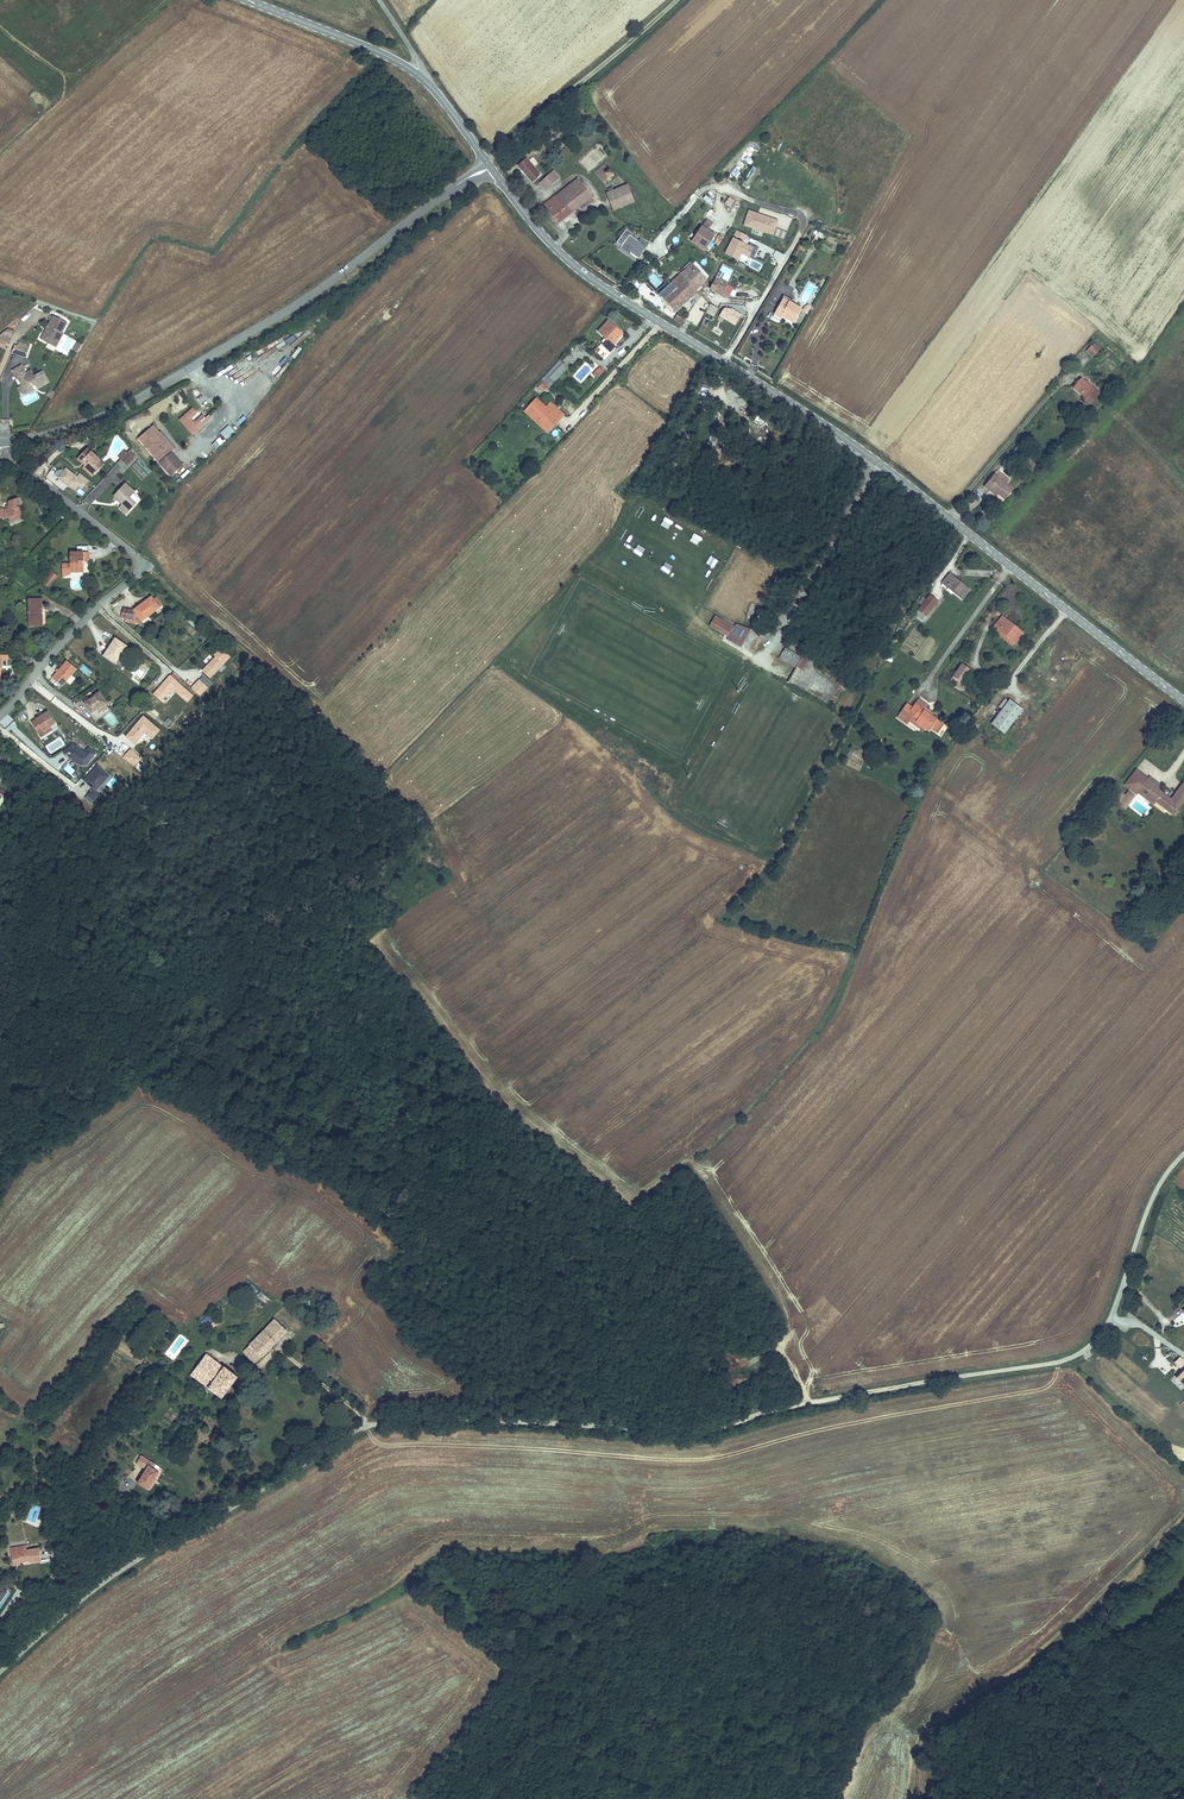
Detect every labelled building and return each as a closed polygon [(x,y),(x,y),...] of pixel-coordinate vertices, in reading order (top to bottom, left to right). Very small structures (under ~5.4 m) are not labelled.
[(593,151),(600,159),(606,154),(600,146),(593,151)] [(527,158),(519,166),(533,182),(541,174),(527,158)] [(733,161),(727,171),(735,176),(744,162),(739,159),(737,163),(733,161)] [(595,173),(599,178),(609,170),(605,165),(595,173)] [(749,185),(757,169),(753,166),(744,182),(749,185)] [(609,170),(599,178),(603,183),(613,175),(609,170)] [(553,171),(539,184),(545,191),(559,178),(553,171)] [(577,179),(564,189),(578,207),(591,197),(577,179)] [(628,186),(606,194),(613,211),(634,202),(628,186)] [(564,189),(544,205),(558,223),(578,207),(564,189)] [(728,196),(725,204),(734,208),(737,200),(728,196)] [(778,221),(748,211),(743,226),(773,236),(778,221)] [(706,221),(702,227),(708,231),(712,224),(706,221)] [(701,226),(691,242),(705,251),(715,235),(708,231),(702,227),(701,226)] [(639,259),(649,245),(640,239),(638,241),(633,237),(634,235),(626,229),(616,243),(622,247),(620,249),(629,255),(631,253),(639,259)] [(747,236),(736,231),(733,236),(744,241),(747,236)] [(719,245),(723,238),(718,235),(714,242),(719,245)] [(748,258),(749,257),(753,259),(758,247),(750,243),(748,246),(732,238),(724,254),(738,261),(741,254),(748,258)] [(774,255),(775,249),(764,246),(761,257),(765,258),(766,254),(774,255)] [(691,264),(658,293),(674,312),(697,293),(695,291),(689,284),(694,280),(700,287),(706,281),(691,264)] [(728,283),(716,277),(710,290),(722,296),(722,294),(729,297),(733,288),(727,285),(728,283)] [(694,280),(689,284),(695,291),(700,287),(694,280)] [(784,299),(774,314),(780,317),(781,316),(783,314),(794,320),(801,309),(784,299)] [(710,304),(705,313),(714,317),(718,309),(710,304)] [(813,308),(806,304),(804,309),(811,313),(813,308)] [(736,325),(741,314),(724,306),(719,317),(736,325)] [(57,312),(47,336),(57,340),(59,334),(63,335),(66,328),(68,329),(72,318),(57,312)] [(794,320),(783,314),(781,316),(793,323),(794,320)] [(684,320),(676,315),(673,320),(681,325),(684,320)] [(601,346),(610,354),(615,349),(611,346),(620,336),(605,322),(596,333),(605,341),(601,346)] [(21,329),(15,327),(5,335),(16,340),(21,329)] [(59,334),(57,340),(63,343),(69,329),(68,329),(66,328),(63,335),(59,334)] [(584,340),(579,345),(585,350),(589,346),(584,340)] [(36,346),(21,343),(18,351),(33,355),(36,346)] [(78,353),(82,346),(77,343),(73,350),(78,353)] [(1093,343),(1086,351),(1093,358),(1100,350),(1093,343)] [(611,354),(604,360),(606,363),(614,356),(611,354)] [(564,356),(545,378),(553,385),(572,364),(564,356)] [(25,376),(29,382),(31,385),(35,386),(39,383),(40,381),(42,381),(45,386),(56,379),(49,368),(41,373),(38,368),(33,371),(28,363),(19,368),(24,377),(25,376)] [(603,373),(599,369),(593,377),(596,380),(603,373)] [(1082,379),(1073,388),(1085,399),(1084,400),(1090,405),(1100,395),(1082,379)] [(35,391),(42,387),(39,383),(35,386),(31,385),(29,382),(25,385),(29,390),(35,391)] [(541,398),(532,408),(549,424),(547,426),(553,431),(563,421),(556,414),(561,408),(555,401),(550,407),(541,398)] [(549,424),(532,408),(530,410),(547,426),(549,424)] [(561,408),(556,414),(563,421),(568,414),(561,408)] [(206,420),(213,427),(222,419),(215,412),(206,420)] [(152,418),(133,433),(166,475),(180,464),(157,433),(160,430),(152,418)] [(1022,441),(1013,453),(1019,458),(1029,446),(1022,441)] [(83,443),(75,452),(82,458),(80,461),(91,471),(97,464),(92,460),(96,455),(83,443)] [(125,450),(122,447),(116,454),(119,457),(125,450)] [(127,447),(125,450),(119,457),(125,462),(131,455),(128,453),(130,450),(127,447)] [(82,458),(75,452),(72,455),(79,461),(77,463),(88,474),(91,471),(80,461),(82,458)] [(96,455),(92,460),(97,464),(101,460),(96,455)] [(57,478),(75,491),(78,487),(82,489),(89,480),(79,473),(77,476),(65,467),(57,478)] [(997,471),(994,474),(1006,484),(1008,481),(997,471)] [(994,474),(984,487),(987,491),(988,490),(990,487),(998,494),(1005,500),(1013,490),(1006,484),(994,474)] [(124,481),(112,493),(121,501),(119,503),(126,510),(134,502),(128,496),(133,489),(124,481)] [(998,494),(990,487),(988,490),(995,497),(998,494)] [(3,515),(5,520),(14,516),(14,510),(12,505),(10,505),(9,503),(13,502),(10,496),(2,500),(2,505),(1,507),(0,507),(0,517),(3,515)] [(126,510),(119,503),(116,507),(123,513),(126,510)] [(85,549),(66,550),(67,570),(81,569),(80,558),(85,558),(85,549)] [(56,576),(50,572),(42,583),(47,587),(56,576)] [(949,573),(941,584),(962,601),(971,590),(949,573)] [(153,594),(150,597),(153,600),(160,607),(163,604),(153,594)] [(144,600),(133,612),(132,613),(127,616),(133,627),(139,624),(139,623),(142,620),(145,623),(160,607),(150,597),(149,596),(144,600)] [(930,596),(914,614),(922,621),(938,602),(930,596)] [(36,599),(23,599),(23,626),(37,625),(36,599)] [(133,627),(127,616),(123,618),(129,629),(133,627)] [(733,627),(714,616),(711,622),(730,633),(733,627)] [(1002,616),(993,627),(1015,645),(1024,634),(1002,616)] [(730,633),(711,622),(709,626),(728,637),(730,633)] [(1015,645),(993,627),(991,630),(1012,648),(1015,645)] [(112,640),(100,657),(112,665),(117,658),(123,647),(112,640)] [(123,647),(117,658),(121,661),(128,651),(123,647)] [(785,649),(781,656),(785,658),(786,655),(791,658),(789,660),(797,665),(796,667),(801,670),(807,660),(785,649)] [(781,656),(779,660),(795,669),(796,667),(797,665),(789,660),(791,658),(786,655),(785,658),(781,656)] [(62,687),(77,669),(66,660),(51,677),(62,687)] [(961,665),(950,681),(963,690),(968,683),(965,681),(971,672),(961,665)] [(217,667),(200,684),(205,689),(222,672),(217,667)] [(81,708),(89,717),(94,713),(104,705),(96,695),(81,708)] [(189,702),(184,697),(179,704),(184,708),(189,702)] [(901,712),(897,718),(902,721),(904,718),(910,722),(912,720),(926,731),(930,733),(931,731),(935,734),(942,724),(931,716),(923,710),(925,708),(927,705),(918,699),(912,707),(905,716),(901,712)] [(1010,700),(991,724),(1004,734),(1022,710),(1010,700)] [(104,705),(94,713),(97,717),(109,707),(106,703),(104,705)] [(912,707),(907,704),(901,712),(905,716),(912,707)] [(14,708),(8,714),(13,718),(19,712),(14,708)] [(6,728),(14,721),(8,714),(0,721),(0,722),(6,728)] [(44,715),(27,725),(35,738),(46,731),(51,728),(44,715)] [(152,740),(160,730),(141,715),(124,736),(135,745),(144,734),(152,740)] [(926,731),(912,720),(910,722),(924,733),(926,731)] [(18,740),(22,731),(11,726),(7,735),(18,740)] [(46,731),(35,738),(37,743),(49,736),(46,731)] [(70,746),(62,751),(65,755),(69,752),(72,754),(69,757),(78,764),(86,765),(95,753),(88,747),(84,752),(75,744),(71,744),(70,746)] [(136,748),(129,756),(135,761),(142,753),(136,748)] [(109,776),(98,765),(93,770),(97,773),(92,779),(88,776),(84,781),(95,791),(109,776)] [(1138,794),(1147,800),(1149,797),(1155,803),(1174,816),(1183,802),(1183,785),(1183,784),(1171,799),(1158,789),(1161,785),(1149,776),(1148,778),(1136,769),(1123,785),(1137,795),(1138,794)] [(93,770),(88,776),(92,779),(97,773),(93,770)] [(1125,810),(1135,797),(1127,791),(1117,804),(1125,810)] [(215,1306),(205,1318),(217,1328),(224,1320),(220,1317),(223,1313),(215,1306)] [(274,1320),(263,1331),(275,1343),(286,1332),(274,1320)] [(275,1343),(263,1331),(242,1352),(255,1364),(275,1343)] [(205,1354),(189,1376),(220,1399),(237,1377),(205,1354)] [(1165,1363),(1159,1370),(1166,1376),(1172,1369),(1165,1363)] [(159,1466),(150,1459),(144,1466),(153,1473),(143,1486),(152,1493),(166,1477),(160,1473),(156,1470),(159,1466)] [(31,1505),(25,1522),(38,1527),(41,1520),(37,1519),(41,1508),(31,1505)] [(39,1555),(16,1558),(18,1568),(29,1567),(29,1570),(41,1568),(39,1555)]
